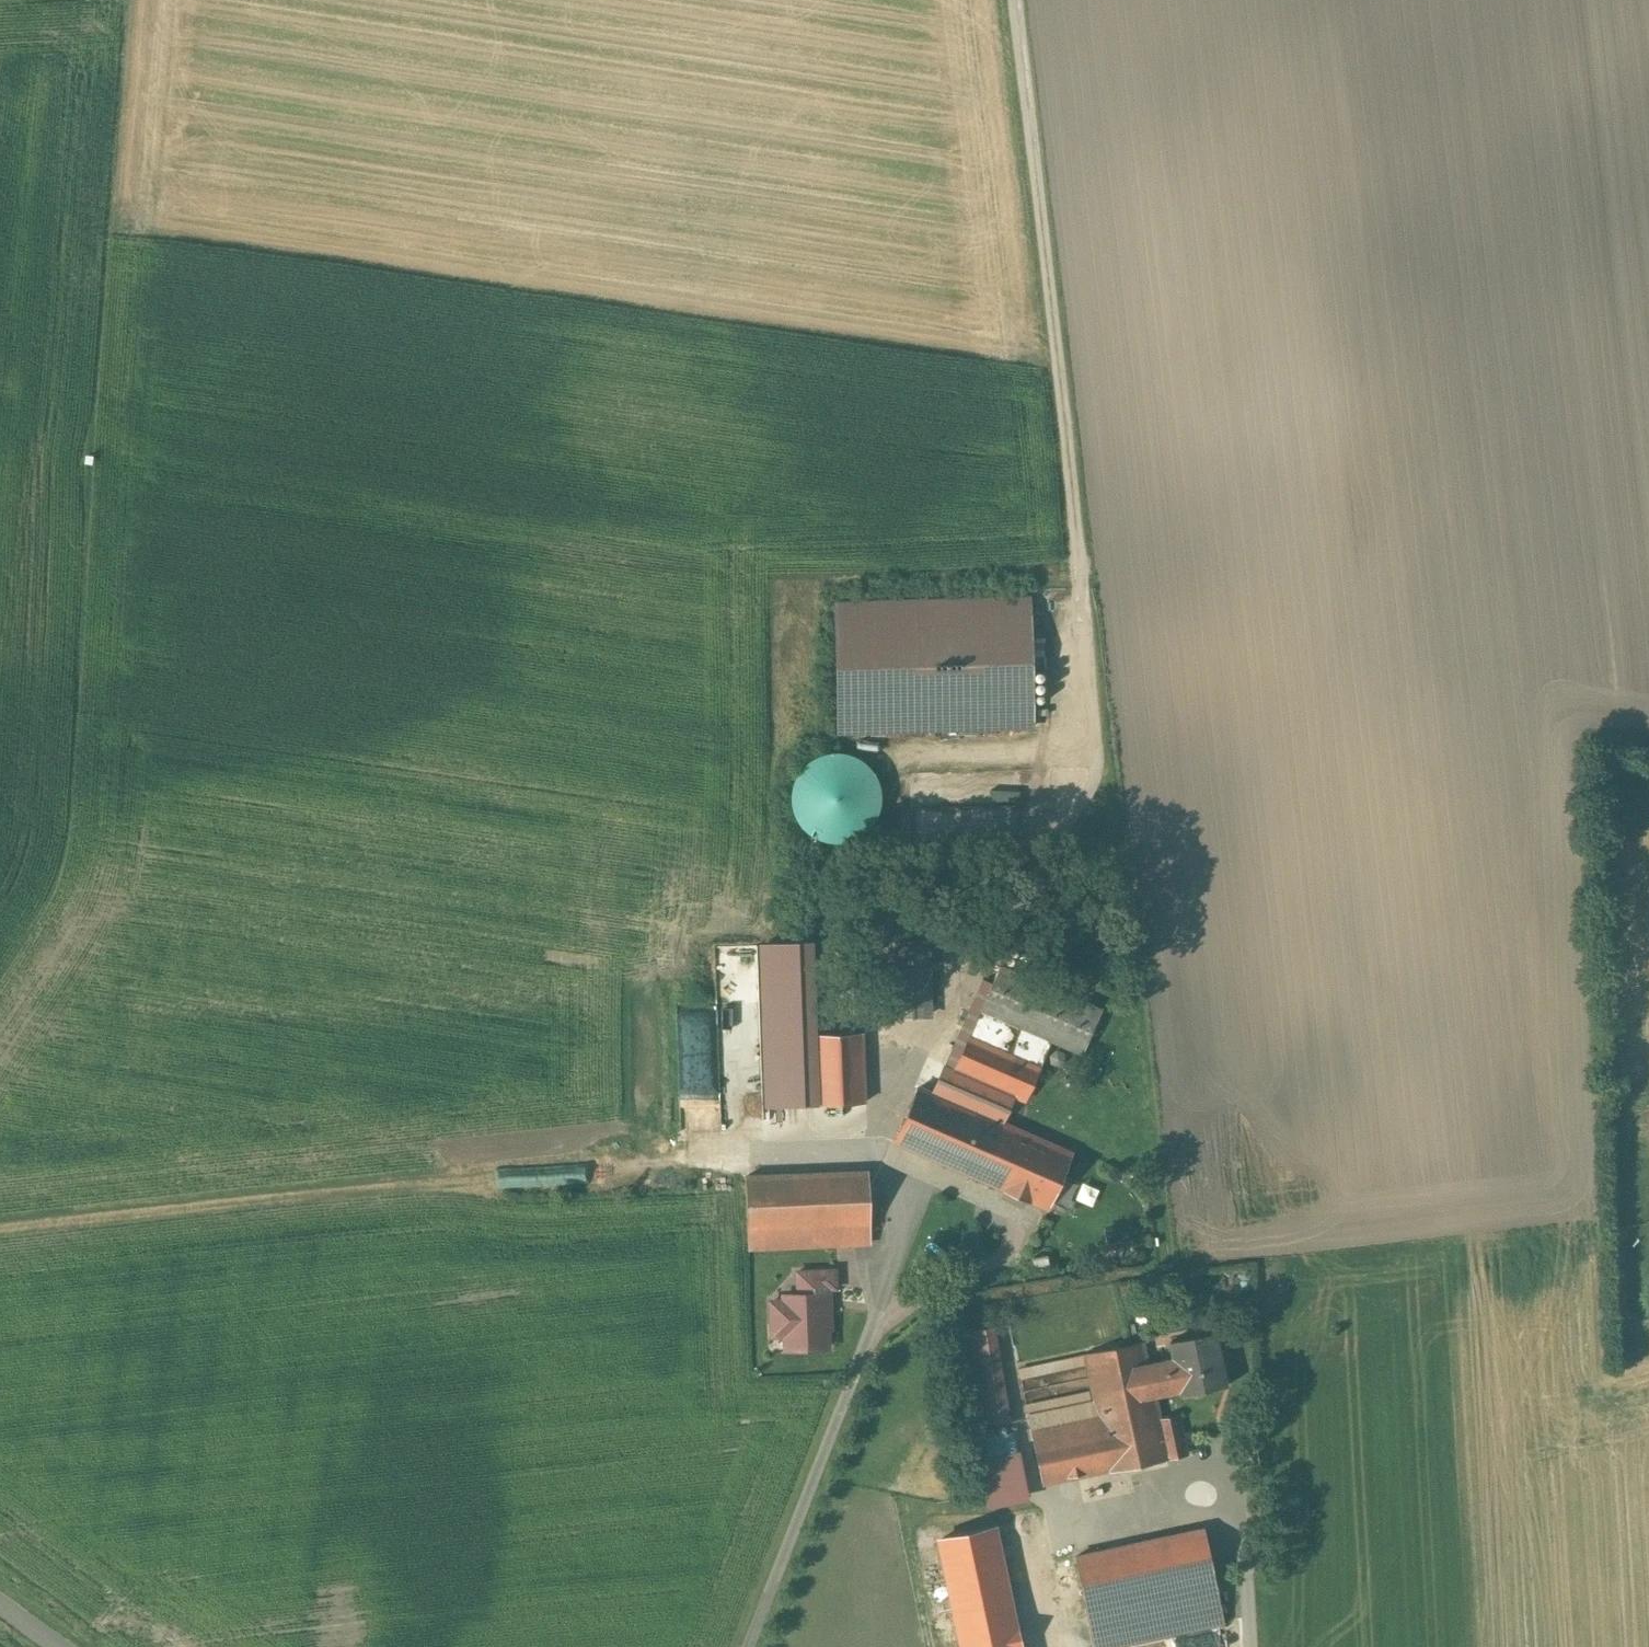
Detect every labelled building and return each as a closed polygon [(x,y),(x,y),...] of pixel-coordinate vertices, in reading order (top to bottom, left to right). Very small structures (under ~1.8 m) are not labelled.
[(842,597),(847,731),(1045,723),(1040,589),(842,597)] [(808,839),(885,834),(879,750),(803,755),(808,839)] [(919,831),(1005,827),(1004,803),(918,807),(919,831)] [(896,941),(895,1013),(939,1013),(939,941),(896,941)] [(1011,961),(990,1008),(1060,1039),(1093,1054),(1114,1007),(1011,961)] [(990,1008),(964,1067),(1022,1093),(1034,1098),(1060,1039),(990,1008)] [(684,1018),(689,1127),(723,1125),(718,1016),(684,1018)] [(816,1029),(819,1101),(873,1099),(871,1027),(816,1029)] [(962,1066),(951,1089),(1012,1116),(1022,1093),(964,1067),(962,1066)] [(933,1080),(906,1140),(1053,1206),(1080,1146),(1012,1116),(951,1089),(933,1080)] [(877,1242),(874,1165),(753,1171),(757,1247),(877,1242)] [(797,1271),(798,1289),(826,1288),(836,1288),(835,1270),(797,1271)] [(826,1288),(798,1289),(798,1294),(784,1295),(785,1301),(771,1302),(772,1323),(785,1323),(786,1348),(827,1347),(827,1330),(831,1330),(830,1307),(827,1307),(826,1288)] [(1025,1359),(1051,1484),(1198,1453),(1189,1411),(1167,1415),(1165,1403),(1235,1388),(1223,1334),(1175,1344),(1177,1354),(1155,1359),(1150,1333),(1025,1359)] [(994,1506),(1039,1495),(1026,1445),(982,1456),(994,1506)] [(1223,1573),(1210,1511),(1079,1539),(1093,1601),(1152,1589),(1161,1629),(1196,1622),(1187,1581),(1223,1573)] [(1019,1552),(986,1559),(1004,1641),(1057,1630),(1052,1608),(1032,1612),(1019,1552)] [(1168,1636),(1128,1641),(1129,1646),(1169,1646),(1168,1636)]
